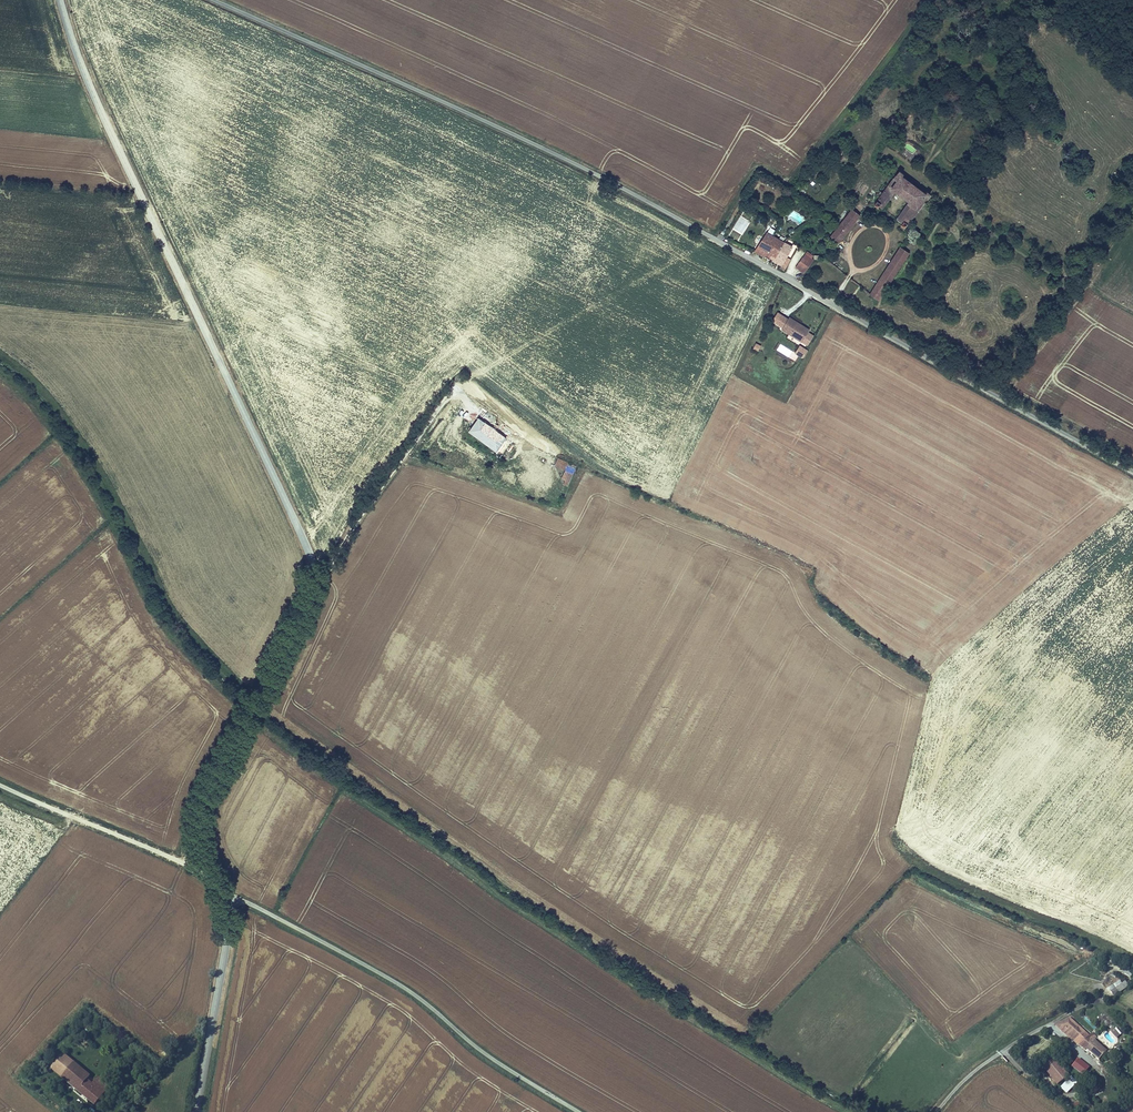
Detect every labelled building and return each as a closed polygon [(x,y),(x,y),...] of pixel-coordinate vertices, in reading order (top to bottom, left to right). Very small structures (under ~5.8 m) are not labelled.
[(907,143),(905,146),(912,153),(915,150),(907,143)] [(902,176),(898,173),(891,183),(894,185),(877,210),(882,213),(884,210),(888,212),(900,195),(912,203),(900,222),(905,225),(903,228),(908,231),(931,196),(926,193),(925,194),(900,178),(902,176)] [(855,215),(841,233),(848,238),(863,221),(855,215)] [(754,251),(782,268),(793,250),(767,233),(754,251)] [(880,304),(913,258),(905,252),(872,298),(880,304)] [(795,270),(803,276),(814,264),(811,262),(805,257),(795,270)] [(803,340),(809,328),(788,317),(782,329),(803,340)] [(798,356),(803,358),(807,349),(798,345),(795,352),(779,344),(776,351),(795,360),(798,356)] [(509,438),(479,417),(470,430),(500,451),(508,440),(509,438)] [(511,442),(508,440),(500,451),(503,453),(511,442)] [(571,464),(553,457),(550,463),(560,467),(557,477),(562,478),(561,483),(565,484),(571,464)] [(1068,1014),(1055,1021),(1059,1026),(1077,1042),(1083,1047),(1084,1046),(1092,1038),(1095,1035),(1090,1030),(1087,1033),(1068,1014)] [(1112,1039),(1118,1037),(1115,1028),(1109,1030),(1112,1039)] [(1092,1038),(1084,1046),(1096,1058),(1105,1050),(1092,1038)] [(78,1065),(62,1052),(57,1059),(51,1066),(66,1079),(78,1065)] [(1050,1052),(1037,1061),(1053,1081),(1065,1072),(1050,1052)] [(57,1059),(52,1055),(46,1062),(51,1066),(57,1059)] [(1076,1058),(1070,1065),(1076,1070),(1082,1063),(1076,1058)] [(97,1070),(93,1074),(104,1082),(99,1088),(88,1080),(82,1075),(86,1071),(78,1065),(66,1079),(95,1102),(110,1084),(103,1078),(104,1077),(97,1070)] [(104,1082),(93,1074),(88,1080),(99,1088),(104,1082)]
